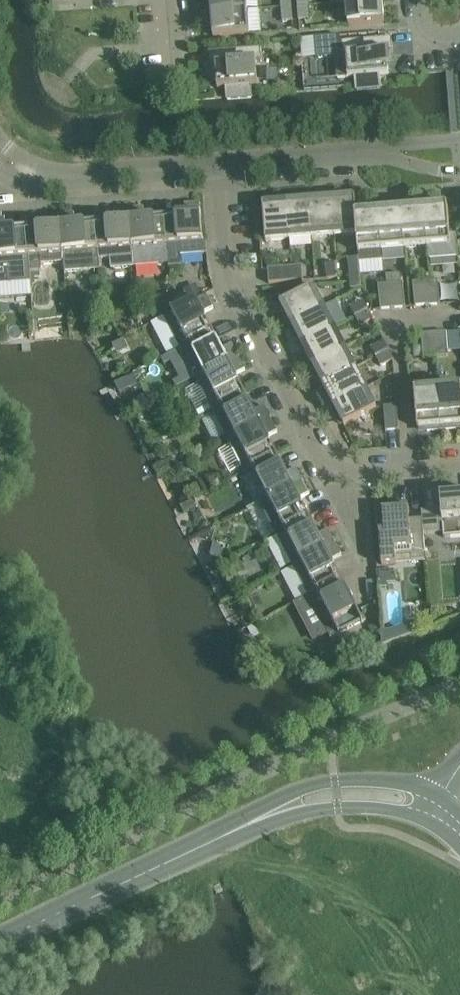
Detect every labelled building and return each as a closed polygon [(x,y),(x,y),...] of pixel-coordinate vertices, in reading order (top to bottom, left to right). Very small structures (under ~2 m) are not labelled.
[(211,13),(247,10),(247,0),(210,0),(211,13)] [(383,0),(374,0),(347,2),(349,26),(385,23),(383,0)] [(308,5),(298,6),(299,20),(309,19),(308,5)] [(293,20),(292,7),(281,7),(283,21),(293,20)] [(247,10),(211,13),(213,36),(249,33),(260,33),(259,9),(247,10)] [(356,77),(356,86),(357,89),(380,87),(380,84),(379,75),(389,74),(387,52),(393,51),(391,37),(341,41),(340,35),(315,37),(316,57),(336,56),(338,78),(356,77)] [(251,98),(251,94),(250,85),(258,84),(256,62),(262,62),(261,48),(209,52),(210,66),(216,66),(217,88),(227,87),(228,99),(251,98)] [(357,212),(355,194),(331,196),(335,235),(357,233),(356,215),(357,215),(357,212)] [(312,237),(335,235),(331,196),(309,198),(312,237)] [(312,237),(309,198),(286,200),(289,239),(312,237)] [(265,241),(289,239),(286,200),(262,201),(265,241)] [(185,215),(165,217),(169,264),(170,263),(171,267),(182,266),(181,256),(186,255),(207,253),(208,253),(206,240),(203,240),(200,202),(184,204),(185,215)] [(448,205),(424,207),(427,246),(429,259),(457,257),(456,234),(450,235),(448,208),(448,205)] [(144,207),(129,208),(134,266),(169,264),(165,217),(145,218),(144,207)] [(401,208),(401,212),(405,248),(427,246),(424,207),(401,208)] [(116,221),(95,222),(98,250),(99,259),(110,259),(111,268),(134,266),(129,208),(115,210),(116,221)] [(382,249),(405,248),(401,212),(401,208),(378,210),(382,249)] [(356,215),(357,233),(359,258),(359,262),(383,260),(382,249),(378,210),(357,212),(357,215),(356,215)] [(74,213),(60,214),(64,262),(64,272),(100,269),(99,259),(98,250),(95,222),(75,224),(74,213)] [(46,226),(26,228),(30,273),(41,272),(40,264),(64,262),(60,214),(45,215),(46,226)] [(0,219),(0,298),(31,295),(30,281),(30,273),(26,228),(5,230),(5,219),(0,219)] [(349,258),(349,273),(360,273),(359,262),(359,258),(349,258)] [(338,278),(336,263),(326,264),(327,279),(338,278)] [(293,281),(303,281),(302,266),(291,267),(293,281)] [(269,283),(293,281),(291,267),(268,268),(269,283)] [(360,288),(360,273),(349,273),(350,288),(360,288)] [(391,284),(393,308),(405,307),(403,283),(401,283),(401,274),(387,275),(387,284),(391,284)] [(438,280),(426,281),(427,305),(440,304),(438,280)] [(413,282),(415,306),(427,305),(426,281),(413,282)] [(196,284),(183,290),(185,293),(190,303),(202,296),(196,284)] [(380,309),(393,308),(391,284),(387,284),(378,285),(380,309)] [(278,304),(288,325),(323,307),(312,286),(278,304)] [(173,312),(163,316),(175,338),(179,348),(180,348),(212,331),(203,313),(213,308),(206,294),(202,296),(190,303),(173,312)] [(323,307),(288,325),(299,345),(334,327),(346,321),(336,300),(323,307)] [(354,317),(367,310),(362,301),(349,308),(354,317)] [(359,327),(372,320),(367,310),(354,317),(359,327)] [(344,347),(334,327),(299,345),(309,365),(344,347)] [(168,354),(161,358),(164,365),(171,362),(179,378),(173,382),(177,389),(186,384),(196,379),(238,357),(232,344),(222,349),(212,331),(180,348),(168,354)] [(459,331),(447,332),(448,340),(459,339),(459,332),(459,331)] [(446,332),(434,333),(436,357),(448,356),(446,332)] [(436,357),(434,333),(421,334),(423,358),(436,357)] [(370,348),(375,357),(388,350),(383,341),(370,348)] [(309,365),(316,378),(320,386),(355,368),(344,347),(309,365)] [(392,360),(388,350),(375,357),(379,366),(392,360)] [(238,357),(196,379),(199,385),(210,406),(196,413),(198,417),(212,410),(244,393),(235,375),(245,370),(238,357)] [(365,388),(355,368),(320,386),(331,406),(365,388)] [(139,371),(126,378),(131,387),(144,381),(139,371)] [(341,427),(344,426),(376,409),(365,388),(331,406),(341,427)] [(438,390),(441,429),(459,428),(459,388),(438,390)] [(418,431),(441,429),(438,390),(415,392),(418,431)] [(244,393),(212,410),(228,441),(270,419),(264,406),(254,411),(244,393)] [(386,431),(399,430),(397,405),(384,407),(386,431)] [(270,419),(228,441),(244,472),(277,455),(267,436),(277,431),(270,419)] [(244,472),(240,474),(256,504),(260,502),(260,503),(303,481),(296,468),(286,473),(277,455),(244,472)] [(175,468),(170,459),(156,467),(161,475),(175,468)] [(260,503),(248,509),(265,540),(276,534),(309,517),(299,499),(309,493),(303,481),(260,503)] [(197,483),(185,489),(190,498),(201,492),(202,492),(198,483),(197,483)] [(422,518),(423,534),(443,532),(444,537),(459,536),(459,495),(440,497),(441,509),(421,510),(422,518)] [(193,501),(181,508),(184,514),(196,507),(193,501)] [(425,559),(423,534),(422,518),(409,519),(408,507),(382,509),(384,530),(379,531),(382,565),(396,564),(395,548),(410,547),(411,560),(425,559)] [(309,517),(276,534),(292,565),(335,542),(328,530),(318,535),(309,517)] [(335,542),(292,565),(308,596),(341,579),(331,560),(341,555),(335,542)] [(394,571),(377,572),(378,589),(387,588),(387,583),(395,583),(394,571)] [(341,579),(308,596),(330,639),(363,622),(350,597),(341,579)] [(380,623),(369,628),(372,635),(381,631),(381,630),(380,623)] [(390,630),(381,630),(381,631),(381,635),(382,646),(393,642),(391,632),(390,630)]
